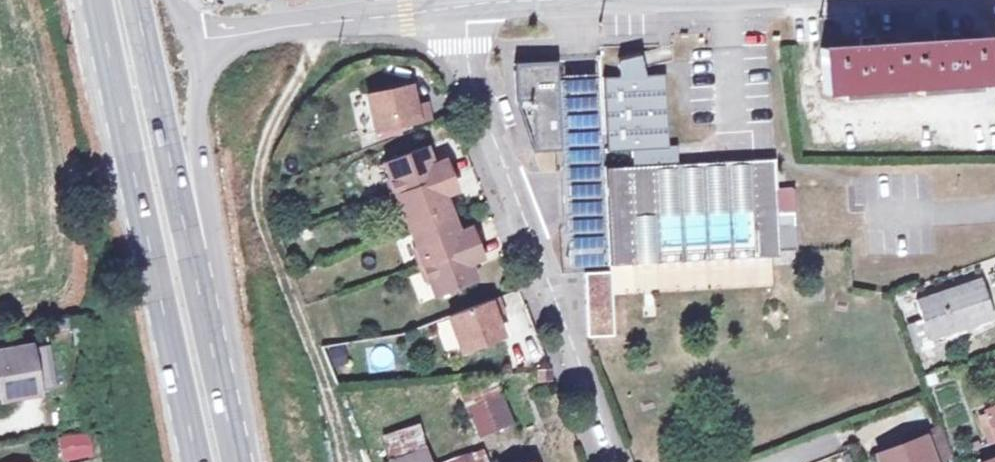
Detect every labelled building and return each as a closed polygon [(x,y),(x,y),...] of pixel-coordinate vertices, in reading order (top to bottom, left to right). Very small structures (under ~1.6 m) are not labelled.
[(820,90),(991,82),(989,38),(948,40),(932,40),(876,43),(861,44),(818,46),(820,90)] [(781,247),(796,247),(793,185),(779,186),(778,156),(691,159),(680,159),(680,142),(672,142),(671,70),(646,70),(645,66),(644,61),(644,60),(642,54),(641,47),(624,50),(625,71),(609,71),(612,144),(638,144),(638,161),(613,161),(616,258),(643,257),(663,257),(667,256),(688,256),(691,256),(712,255),(716,255),(736,254),(740,254),(761,253),(781,253),(781,247)] [(556,145),(564,144),(560,55),(518,57),(519,95),(536,126),(537,146),(556,145)] [(368,92),(377,128),(431,115),(427,98),(415,100),(410,82),(368,92)] [(425,140),(386,156),(399,189),(412,223),(426,256),(440,290),(480,274),(473,256),(483,252),(471,223),(461,227),(453,208),(445,188),(456,184),(451,169),(445,155),(433,160),(425,140)] [(616,264),(591,266),(594,331),(620,330),(618,289),(616,264)] [(967,281),(969,287),(935,299),(933,293),(921,297),(926,313),(912,318),(920,342),(936,337),(934,331),(969,318),(970,321),(994,312),(994,308),(983,275),(967,281)] [(967,281),(933,293),(935,299),(969,287),(967,281)] [(499,292),(450,311),(463,346),(503,330),(495,311),(505,307),(499,292)] [(38,392),(29,345),(0,350),(0,399),(38,392)] [(540,376),(556,375),(552,364),(539,365),(540,376)] [(488,400),(500,427),(517,420),(506,392),(488,400)] [(984,410),(994,437),(994,436),(994,406),(984,410)] [(884,461),(937,461),(925,429),(878,446),(884,461)] [(60,460),(88,458),(86,433),(58,435),(60,460)] [(396,458),(397,461),(437,461),(431,445),(396,458)]
